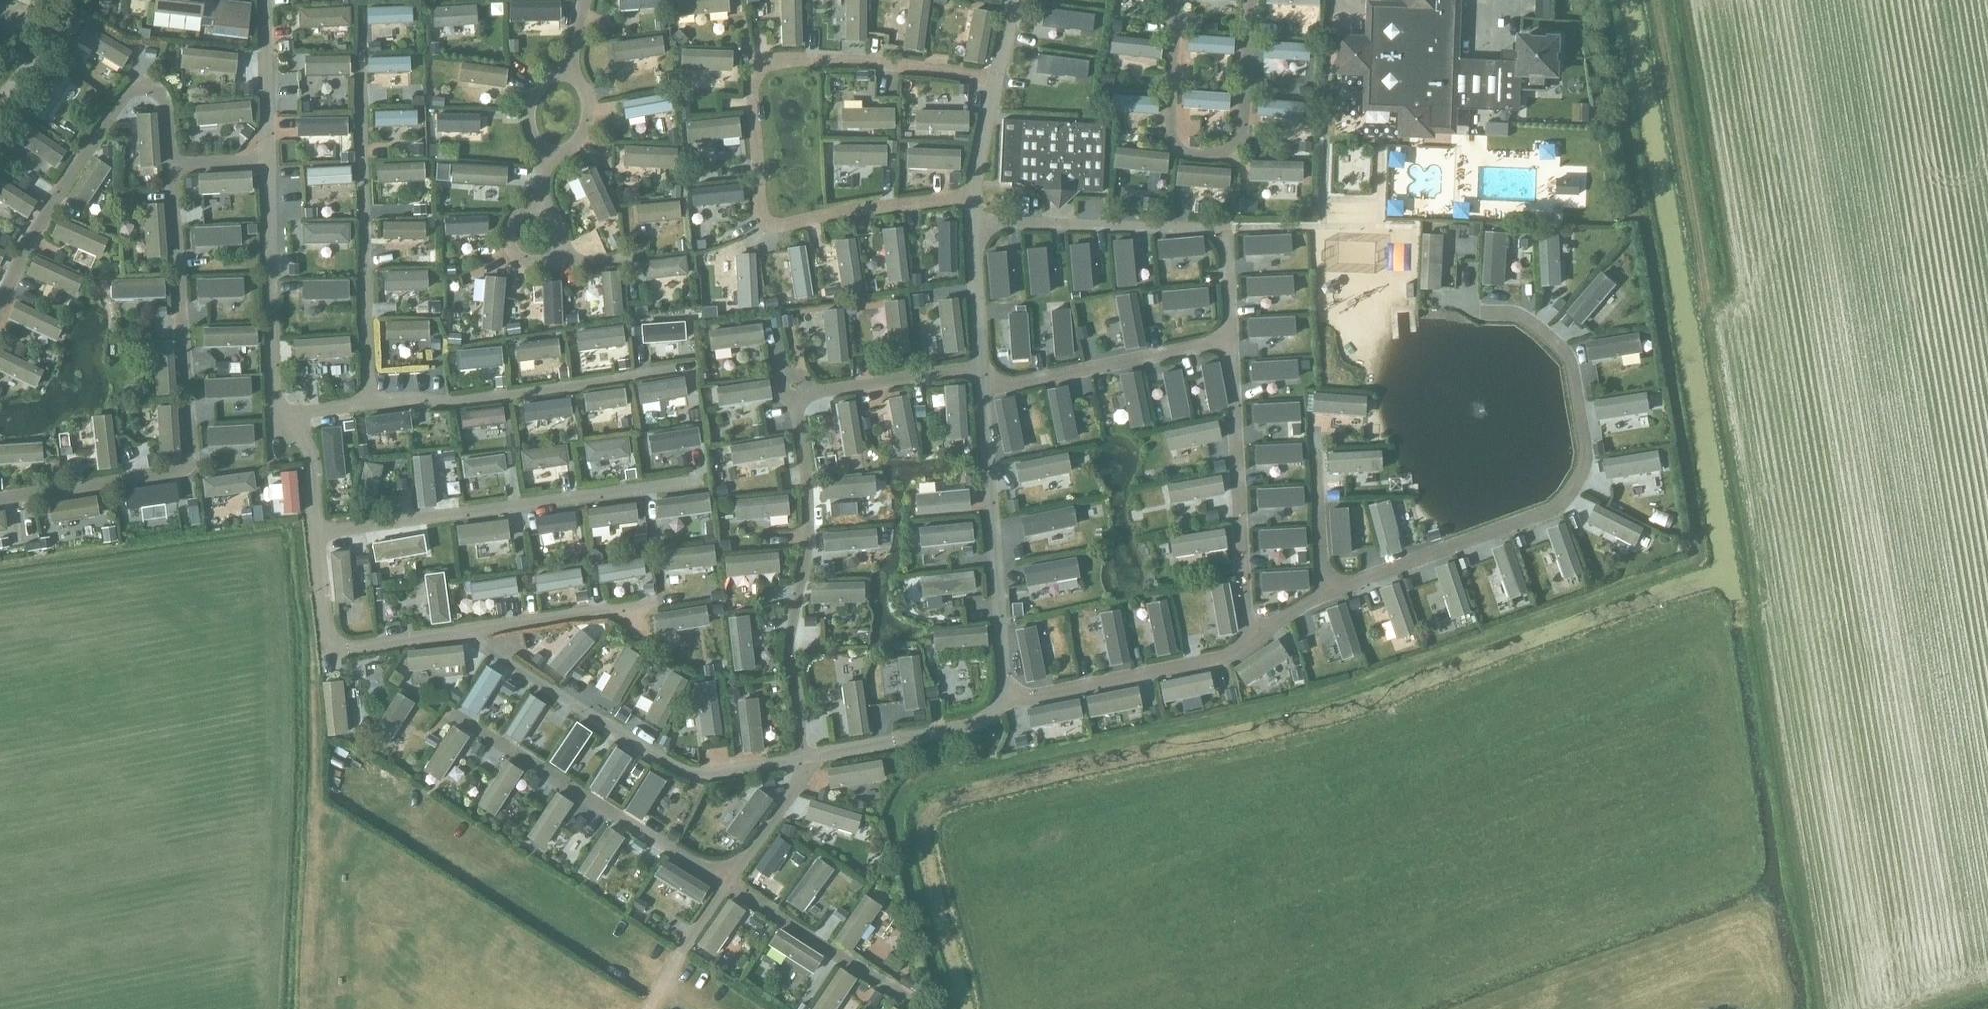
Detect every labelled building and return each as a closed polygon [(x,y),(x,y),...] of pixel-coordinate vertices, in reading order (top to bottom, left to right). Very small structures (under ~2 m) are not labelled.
[(154,13),(202,18),(204,0),(156,0),(154,13)] [(212,35),(247,38),(251,5),(217,0),(216,0),(212,35)] [(1529,38),(1518,37),(1517,61),(1451,58),(1454,0),(1411,0),(1411,7),(1370,5),(1368,40),(1351,39),(1344,45),(1344,48),(1343,62),(1349,68),(1367,69),(1365,104),(1406,106),(1406,117),(1415,126),(1448,128),(1449,108),(1516,111),(1517,91),(1534,92),(1535,74),(1553,75),(1554,39),(1543,38),(1540,35),(1536,34),(1532,35),(1529,38)] [(1308,14),(1307,23),(1317,23),(1318,14),(1308,14)] [(663,18),(655,18),(656,31),(664,30),(663,18)] [(1110,21),(1109,31),(1121,32),(1122,22),(1110,21)] [(1205,23),(1204,32),(1216,33),(1216,24),(1205,23)] [(1317,28),(1307,28),(1307,38),(1316,38),(1317,28)] [(138,29),(137,38),(148,39),(149,30),(138,29)] [(678,29),(672,35),(681,45),(688,39),(678,29)] [(292,39),(284,40),(284,52),(293,52),(292,39)] [(380,41),(369,42),(369,51),(381,50),(380,41)] [(438,43),(430,43),(430,55),(439,55),(438,43)] [(146,49),(144,58),(155,60),(156,50),(146,49)] [(866,73),(856,73),(856,81),(866,81),(866,73)] [(1102,74),(1100,84),(1113,85),(1114,75),(1102,74)] [(665,75),(656,76),(658,88),(667,87),(665,75)] [(1190,77),(1189,86),(1200,87),(1201,78),(1190,77)] [(252,83),(243,83),(243,96),(252,96),(252,83)] [(1300,87),(1300,96),(1311,97),(1311,87),(1300,87)] [(1100,89),(1099,101),(1108,101),(1109,89),(1100,88),(1100,89)] [(424,96),(412,96),(412,106),(423,106),(424,96)] [(433,96),(432,105),(444,107),(445,97),(433,96)] [(312,101),(302,101),(302,111),(312,111),(312,101)] [(1573,103),(1572,122),(1589,123),(1590,104),(1573,103)] [(688,106),(680,107),(681,119),(689,118),(688,106)] [(1003,120),(1000,182),(1031,184),(1036,189),(1043,189),(1058,210),(1078,191),(1102,192),(1105,124),(1003,120)] [(127,123),(116,124),(117,133),(128,132),(127,123)] [(247,126),(240,134),(246,139),(253,130),(247,126)] [(66,129),(60,139),(67,143),(73,133),(66,129)] [(676,129),(668,130),(669,142),(677,141),(676,129)] [(954,133),(953,141),(967,142),(969,135),(954,133)] [(1190,136),(1190,145),(1198,146),(1198,137),(1190,136)] [(888,141),(888,152),(896,152),(896,141),(888,141)] [(422,143),(414,144),(415,156),(423,156),(422,143)] [(1300,143),(1299,152),(1309,153),(1309,143),(1300,143)] [(111,145),(103,146),(104,158),(112,157),(111,145)] [(437,145),(429,145),(429,157),(437,157),(437,145)] [(353,151),(342,152),(342,161),(353,161),(353,151)] [(438,163),(437,179),(449,180),(450,164),(438,163)] [(950,173),(949,183),(959,183),(959,174),(950,173)] [(25,176),(18,186),(25,191),(32,181),(25,176)] [(1557,195),(1579,195),(1580,179),(1557,178),(1557,195)] [(195,179),(186,179),(186,189),(196,188),(195,179)] [(671,185),(671,197),(679,197),(679,185),(671,185)] [(131,197),(119,198),(120,207),(131,206),(131,197)] [(1238,200),(1237,212),(1246,213),(1247,201),(1238,200)] [(1194,204),(1193,215),(1201,216),(1202,204),(1194,204)] [(425,205),(414,205),(414,215),(425,215),(425,205)] [(316,208),(305,209),(306,218),(316,217),(316,208)] [(1470,224),(1470,236),(1478,236),(1478,224),(1470,224)] [(256,225),(247,225),(247,234),(256,234),(256,225)] [(0,243),(0,246),(6,249),(12,239),(5,235),(0,243)] [(616,235),(609,238),(614,250),(621,247),(616,235)] [(704,238),(694,240),(695,249),(705,248),(704,238)] [(684,239),(676,239),(677,250),(685,250),(684,239)] [(1528,240),(1520,239),(1519,249),(1528,249),(1528,240)] [(57,251),(52,262),(59,265),(64,254),(57,251)] [(430,256),(419,256),(419,265),(430,265),(430,256)] [(298,264),(290,264),(290,275),(298,275),(298,264)] [(457,266),(446,266),(446,275),(458,275),(457,266)] [(920,274),(912,275),(913,286),(921,285),(920,274)] [(874,280),(866,281),(868,292),(876,290),(874,280)] [(20,290),(16,299),(25,303),(29,294),(20,290)] [(826,290),(815,292),(817,301),(827,299),(826,290)] [(923,294),(913,295),(914,305),(917,308),(924,307),(923,294)] [(1156,295),(1147,295),(1148,305),(1157,305),(1156,295)] [(776,299),(764,301),(766,310),(778,308),(776,299)] [(1560,299),(1553,307),(1559,312),(1566,305),(1560,299)] [(439,301),(428,302),(429,313),(440,313),(439,301)] [(646,306),(634,307),(635,316),(647,315),(646,306)] [(716,307),(703,308),(703,318),(716,317),(716,307)] [(165,308),(155,308),(155,316),(165,316),(165,308)] [(576,314),(564,315),(565,324),(577,323),(576,314)] [(780,315),(771,317),(772,328),(781,327),(780,315)] [(791,315),(782,316),(784,327),(792,327),(791,315)] [(1567,315),(1562,320),(1570,328),(1575,322),(1567,315)] [(519,324),(506,325),(508,335),(520,334),(519,324)] [(639,327),(629,328),(630,337),(640,336),(639,327)] [(1084,327),(1076,329),(1078,339),(1087,337),(1084,327)] [(450,336),(450,344),(462,345),(462,336),(450,336)] [(439,340),(431,340),(431,350),(440,349),(439,340)] [(20,343),(15,354),(22,358),(27,347),(20,343)] [(627,360),(618,361),(619,370),(628,369),(627,360)] [(227,363),(217,363),(217,374),(227,375),(227,363)] [(566,367),(558,368),(559,379),(567,378),(566,367)] [(505,378),(495,379),(496,387),(506,386),(505,378)] [(353,382),(344,383),(345,393),(354,392),(353,382)] [(1594,385),(1586,386),(1588,397),(1596,396),(1594,385)] [(1093,396),(1085,398),(1087,409),(1095,407),(1093,396)] [(924,407),(915,407),(915,416),(924,416),(924,407)] [(698,410),(689,411),(690,420),(699,419),(698,410)] [(629,418),(621,419),(622,428),(630,427),(629,418)] [(869,419),(861,420),(862,429),(871,427),(869,419)] [(353,422),(344,423),(345,431),(354,430),(353,422)] [(761,424),(751,425),(753,437),(763,436),(761,424)] [(1299,424),(1292,425),(1292,436),(1300,436),(1299,424)] [(574,429),(567,430),(568,441),(576,440),(574,429)] [(514,436),(505,437),(506,449),(515,447),(514,436)] [(1328,436),(1327,448),(1336,448),(1336,437),(1328,436)] [(1603,443),(1594,445),(1596,455),(1605,454),(1603,443)] [(71,445),(63,446),(64,457),(72,456),(71,445)] [(367,446),(359,447),(361,458),(368,457),(367,446)] [(446,451),(440,459),(447,464),(453,456),(446,451)] [(513,453),(504,454),(506,464),(515,463),(513,453)] [(154,454),(146,456),(148,467),(156,466),(154,454)] [(685,457),(677,458),(678,466),(686,465),(685,457)] [(1224,462),(1213,464),(1214,472),(1225,470),(1224,462)] [(1603,463),(1594,464),(1596,475),(1604,473),(1603,463)] [(632,469),(624,470),(625,479),(633,478),(632,469)] [(826,469),(815,471),(816,479),(827,477),(826,469)] [(975,475),(965,476),(966,486),(975,485),(975,475)] [(406,479),(396,480),(397,488),(407,487),(406,479)] [(725,487),(715,488),(716,497),(726,495),(725,487)] [(1338,491),(1328,491),(1328,501),(1338,500),(1338,491)] [(195,499),(187,500),(189,513),(197,512),(195,499)] [(1016,500),(1007,502),(1010,512),(1018,511),(1016,500)] [(840,505),(830,505),(830,517),(840,516),(840,505)] [(251,509),(241,510),(242,520),(252,518),(251,509)] [(1216,510),(1205,513),(1206,522),(1217,520),(1216,510)] [(1578,515),(1569,519),(1573,529),(1582,526),(1578,515)] [(116,527),(103,528),(105,543),(118,541),(116,527)] [(1439,530),(1429,533),(1431,541),(1441,539),(1439,530)] [(1585,531),(1581,539),(1591,544),(1595,536),(1585,531)] [(1522,533),(1514,536),(1517,546),(1525,543),(1522,533)] [(644,534),(635,535),(636,544),(645,543),(644,534)] [(716,535),(705,537),(706,544),(717,543),(716,535)] [(49,537),(41,538),(43,549),(51,548),(49,537)] [(0,539),(0,548),(9,547),(8,538),(0,539)] [(730,542),(719,543),(719,551),(730,550),(730,542)] [(583,543),(574,544),(575,553),(583,552),(583,543)] [(972,547),(962,548),(963,556),(972,555),(972,547)] [(1021,547),(1012,549),(1015,559),(1023,557),(1021,547)] [(594,551),(588,552),(590,563),(601,561),(600,555),(594,551)] [(1305,552),(1297,552),(1297,564),(1306,563),(1305,552)] [(367,555),(356,556),(357,566),(368,565),(367,555)] [(524,557),(516,558),(517,568),(525,568),(524,557)] [(1467,557),(1459,560),(1462,571),(1470,568),(1467,557)] [(832,564),(824,565),(825,576),(833,575),(832,564)] [(1214,568),(1205,570),(1207,581),(1216,579),(1214,568)] [(382,575),(373,576),(375,587),(383,586),(382,575)] [(1410,579),(1404,581),(1407,592),(1414,590),(1410,579)] [(652,584),(642,585),(643,595),(653,594),(652,584)] [(384,589),(375,589),(376,601),(385,600),(384,589)] [(722,590),(711,592),(712,601),(723,600),(722,590)] [(585,591),(576,592),(578,601),(587,600),(585,591)] [(1357,599),(1347,602),(1350,611),(1360,608),(1357,599)] [(504,603),(496,604),(497,615),(506,613),(504,603)] [(721,604),(711,606),(713,616),(722,614),(721,604)] [(1023,604),(1014,605),(1014,615),(1023,615),(1023,604)] [(777,608),(769,609),(770,619),(778,618),(777,608)] [(814,617),(805,617),(805,626),(814,627),(814,617)] [(1306,640),(1297,643),(1301,653),(1309,651),(1306,640)] [(536,653),(531,660),(539,667),(544,660),(536,653)] [(712,665),(704,666),(706,678),(714,677),(712,665)] [(575,667),(570,675),(578,680),(583,672),(575,667)] [(1300,670),(1292,672),(1294,683),(1302,681),(1300,670)] [(505,683),(500,690),(509,695),(513,688),(505,683)] [(736,688),(728,689),(729,701),(738,700),(736,688)] [(936,688),(925,689),(927,699),(937,697),(936,688)] [(453,689),(449,696),(458,702),(462,695),(453,689)] [(1233,689),(1225,691),(1227,701),(1235,699),(1233,689)] [(1157,707),(1149,709),(1151,720),(1159,719),(1157,707)] [(817,708),(809,709),(810,721),(818,720),(817,708)] [(620,709),(615,717),(624,722),(629,714),(620,709)] [(924,712),(915,713),(916,722),(925,721),(924,712)] [(568,716),(562,724),(568,729),(574,721),(568,716)] [(364,718),(360,725),(370,732),(374,724),(364,718)] [(430,734),(425,741),(433,747),(438,740),(430,734)] [(663,736),(659,744),(666,748),(670,739),(663,736)] [(1025,736),(1015,738),(1016,747),(1027,745),(1025,736)] [(478,743),(472,751),(479,756),(485,748),(478,743)] [(637,764),(631,773),(639,778),(645,769),(637,764)] [(533,776),(526,786),(534,791),(540,781),(533,776)] [(772,778),(762,780),(763,787),(774,785),(772,778)] [(820,790),(817,800),(825,802),(828,792),(820,790)] [(579,817),(573,826),(580,830),(586,822),(579,817)] [(781,824),(779,831),(783,835),(792,838),(795,828),(781,824)] [(670,830),(666,838),(675,842),(679,835),(670,830)] [(636,840),(631,848),(639,854),(645,846),(636,840)] [(795,853),(790,859),(799,865),(804,858),(795,853)] [(637,898),(633,906),(642,911),(646,904),(637,898)] [(839,907),(834,915),(841,920),(846,912),(839,907)] [(753,916),(749,923),(758,928),(762,922),(753,916)] [(904,975),(899,982),(920,996),(925,989),(904,975)] [(875,991),(869,1000),(876,1005),(882,996),(875,991)]
